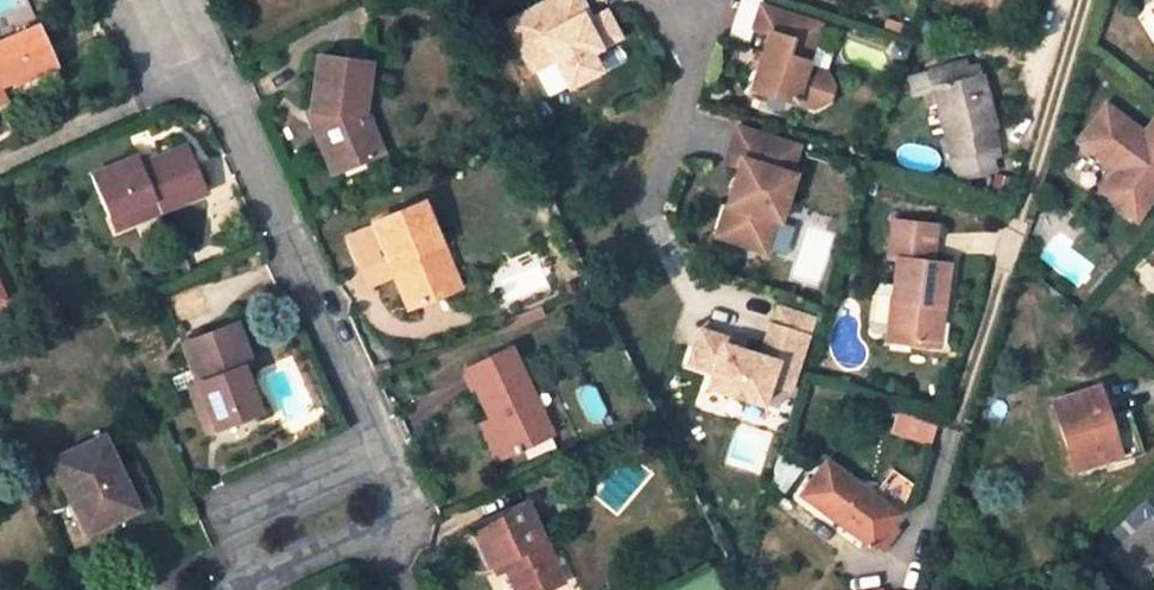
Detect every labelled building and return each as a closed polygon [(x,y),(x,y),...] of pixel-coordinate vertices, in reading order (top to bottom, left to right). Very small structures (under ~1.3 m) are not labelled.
[(610,23),(595,30),(580,0),(572,0),(517,25),(529,51),(523,54),(535,79),(556,69),(569,97),(601,83),(592,64),(622,50),(610,23)] [(819,26),(759,8),(752,31),(768,36),(761,57),(757,72),(750,91),(794,105),(794,104),(815,110),(827,103),(832,89),(825,75),(805,69),(819,26)] [(529,51),(517,25),(511,28),(523,54),(529,51)] [(0,43),(0,88),(55,64),(38,26),(0,43)] [(362,110),(369,62),(319,55),(313,106),(318,107),(315,128),(334,173),(373,156),(360,125),(362,110)] [(751,70),(757,72),(761,57),(755,56),(751,70)] [(929,72),(952,161),(996,148),(992,130),(997,129),(982,73),(981,73),(965,77),(963,68),(962,63),(929,72)] [(981,73),(978,65),(963,68),(965,77),(981,73)] [(1135,219),(1153,194),(1153,117),(1143,132),(1105,104),(1077,140),(1115,169),(1125,177),(1111,195),(1112,202),(1135,219)] [(313,106),(307,110),(315,128),(318,107),(313,106)] [(360,125),(373,156),(380,153),(362,110),(360,125)] [(797,149),(735,130),(724,165),(737,169),(730,191),(742,195),(737,210),(733,209),(722,242),(763,255),(774,223),(779,224),(794,177),(788,176),(797,149)] [(138,155),(90,176),(108,217),(111,216),(154,198),(160,211),(207,191),(187,144),(141,163),(138,155)] [(1099,191),(1112,202),(1111,195),(1125,177),(1115,169),(1099,191)] [(742,195),(730,191),(714,239),(722,242),(733,209),(737,210),(742,195)] [(111,216),(117,230),(160,211),(154,198),(111,216)] [(423,202),(374,223),(410,308),(452,290),(433,248),(441,244),(423,202)] [(889,334),(889,340),(928,345),(933,307),(943,308),(948,265),(931,263),(934,227),(893,222),(889,259),(898,260),(895,287),(882,286),(875,291),(871,326),(876,333),(889,334)] [(452,290),(459,287),(441,244),(433,248),(452,290)] [(933,307),(928,345),(938,346),(943,308),(933,307)] [(235,323),(184,343),(199,381),(216,427),(258,410),(241,367),(250,363),(235,323)] [(740,352),(723,347),(726,338),(701,330),(691,363),(714,371),(708,389),(763,406),(769,386),(790,393),(808,338),(774,327),(764,360),(740,352)] [(723,347),(740,352),(743,343),(726,338),(723,347)] [(510,348),(468,368),(490,417),(494,415),(498,424),(484,431),(498,459),(551,434),(510,348)] [(189,386),(207,430),(216,427),(199,381),(189,386)] [(1098,387),(1053,401),(1074,467),(1118,453),(1098,387)] [(891,434),(927,444),(935,422),(900,411),(891,434)] [(490,417),(480,421),(484,431),(498,424),(494,415),(490,417)] [(52,460),(87,534),(133,511),(117,479),(122,476),(102,436),(52,460)] [(779,453),(770,484),(771,485),(789,461),(779,453)] [(784,494),(802,470),(789,461),(771,485),(784,494)] [(899,514),(826,462),(801,495),(874,549),(878,544),(885,549),(899,529),(892,524),(899,514)] [(133,511),(142,507),(127,474),(122,476),(117,479),(133,511)] [(473,526),(491,564),(503,559),(507,567),(517,589),(541,589),(562,581),(526,502),(473,526)] [(1153,513),(1107,558),(1138,589),(1141,589),(1152,579),(1153,581),(1153,514),(1153,513)] [(495,573),(507,567),(503,559),(491,564),(495,573)]
